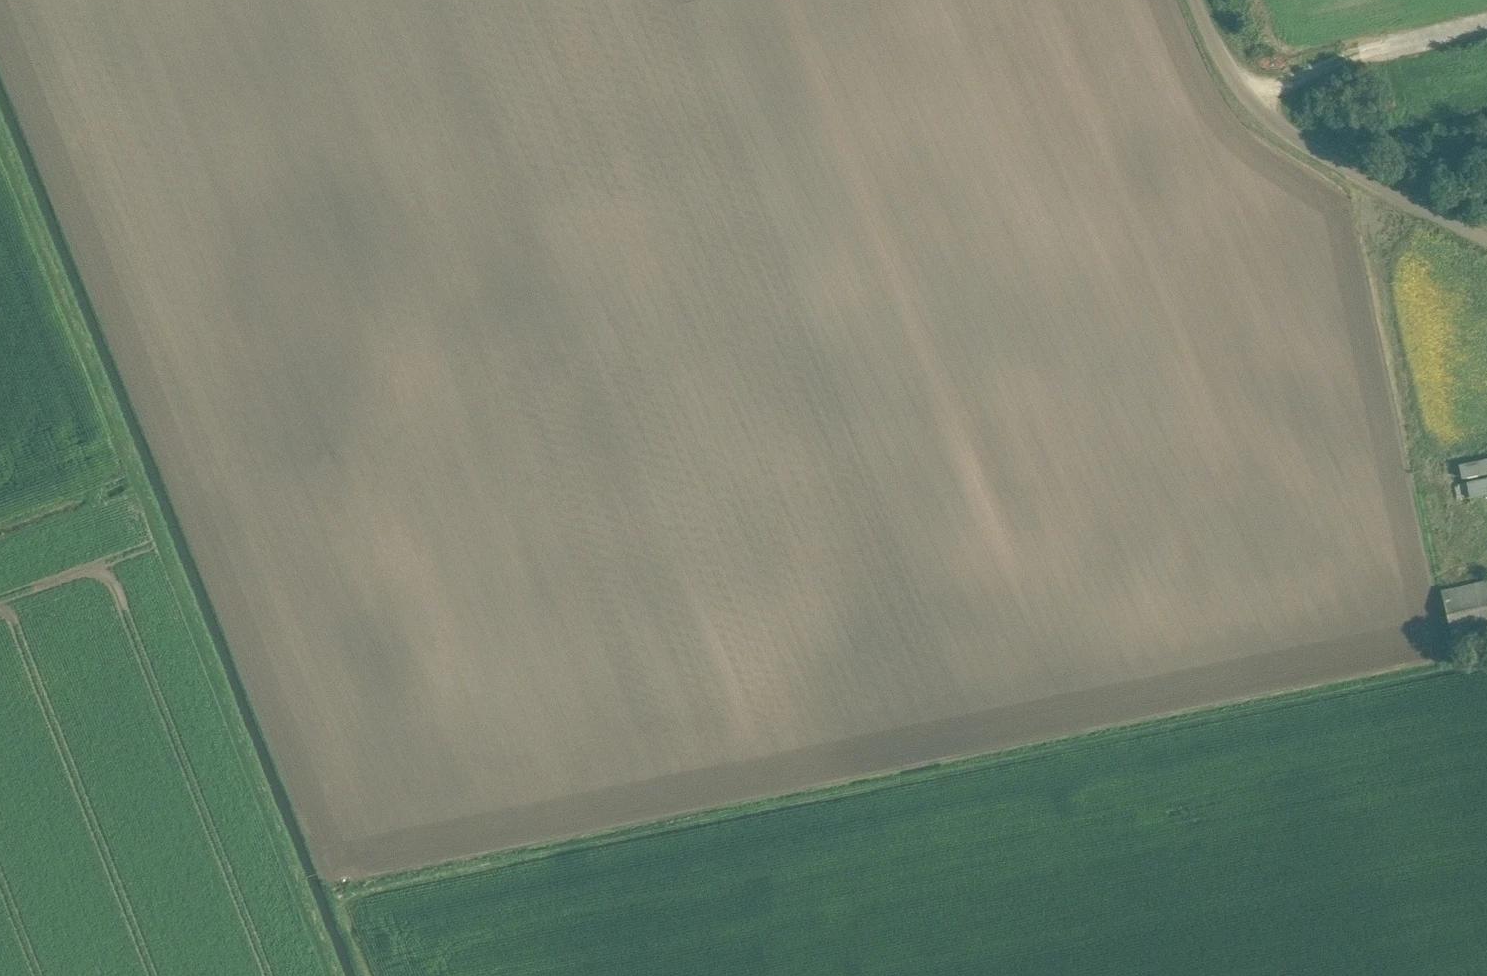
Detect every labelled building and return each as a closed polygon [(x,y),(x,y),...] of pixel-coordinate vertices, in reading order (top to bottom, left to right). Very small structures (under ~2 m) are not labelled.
[(1444,592),(1454,640),(1486,633),(1486,582),(1444,592)]
